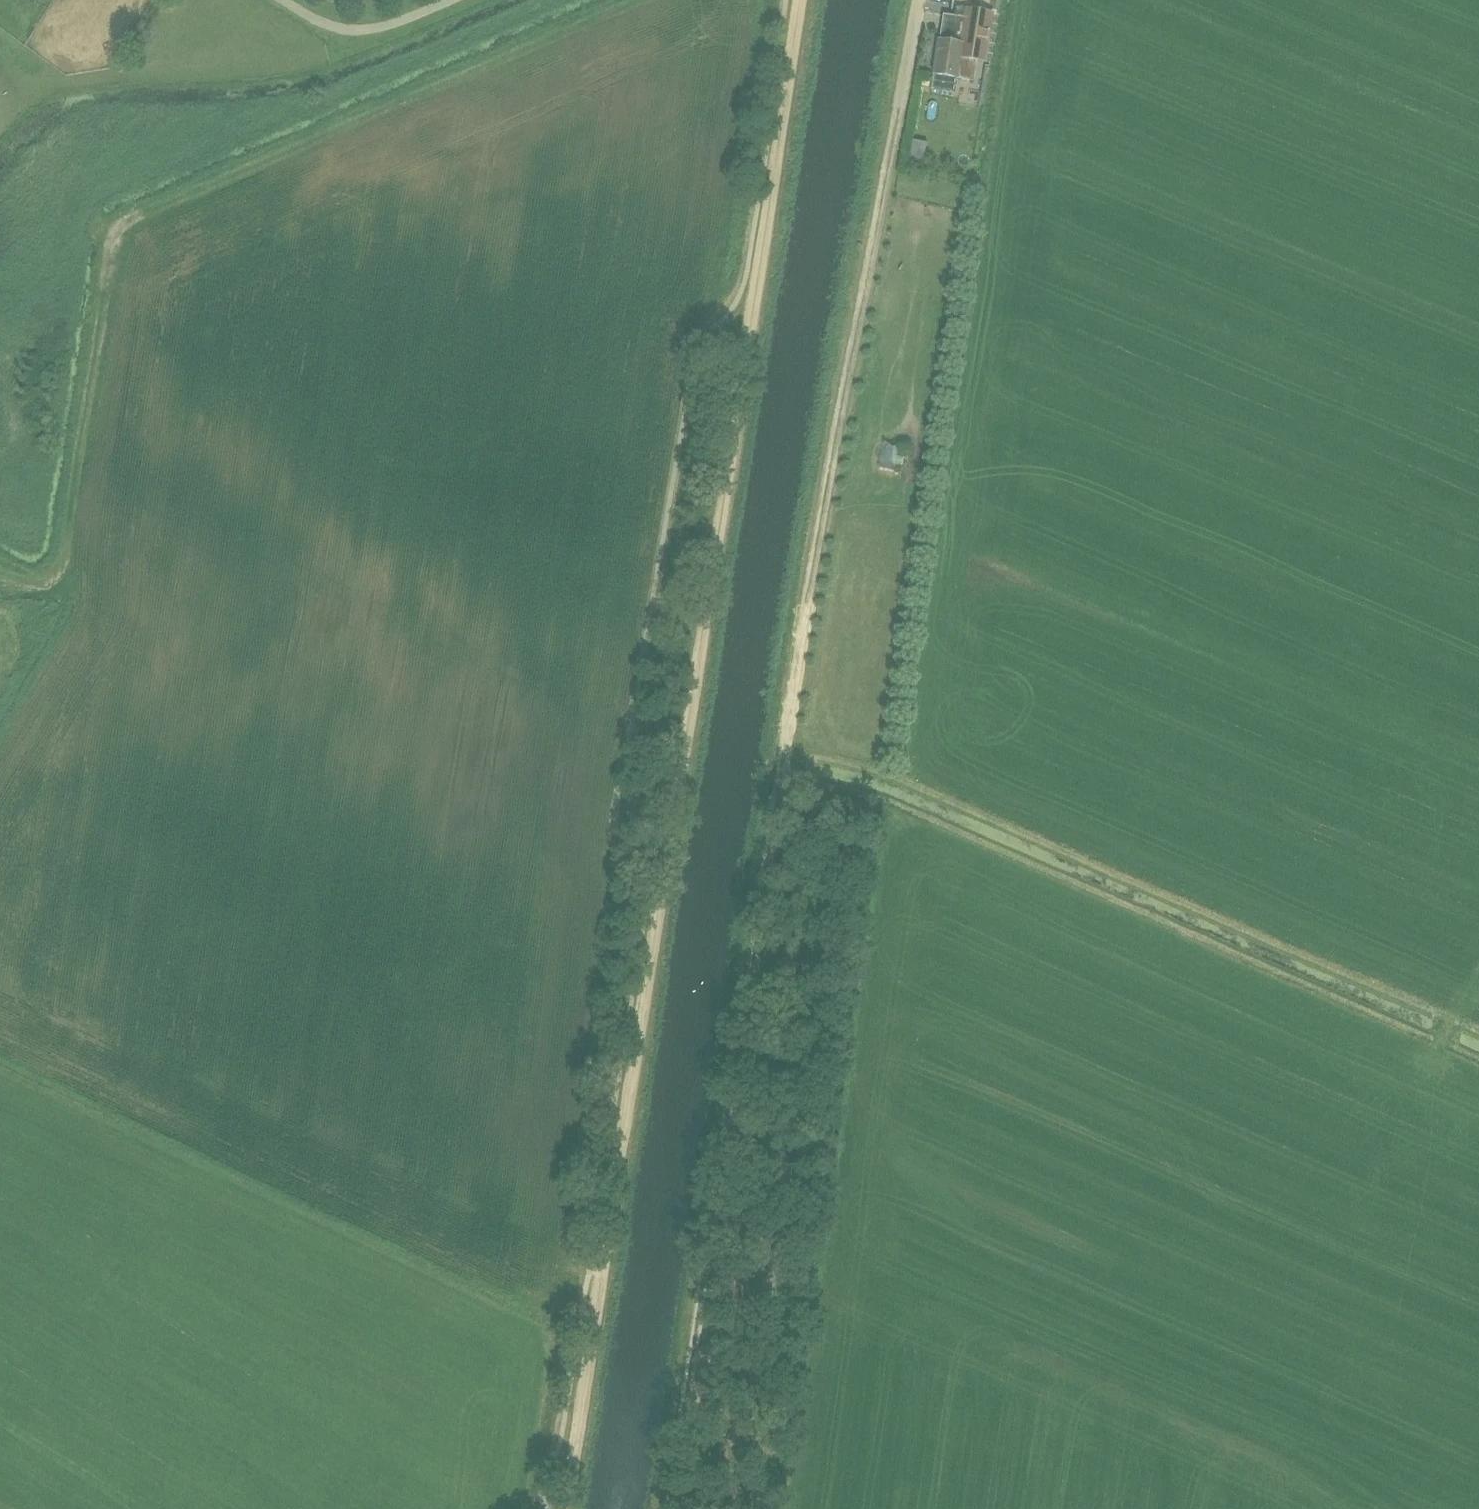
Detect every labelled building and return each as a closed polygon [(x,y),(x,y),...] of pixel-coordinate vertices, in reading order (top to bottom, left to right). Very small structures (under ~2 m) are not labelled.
[(954,8),(953,15),(943,14),(940,32),(939,40),(938,40),(933,74),(956,78),(956,77),(973,80),(976,60),(983,61),(991,13),(965,8),(967,0),(946,0),(945,6),(954,8)]
